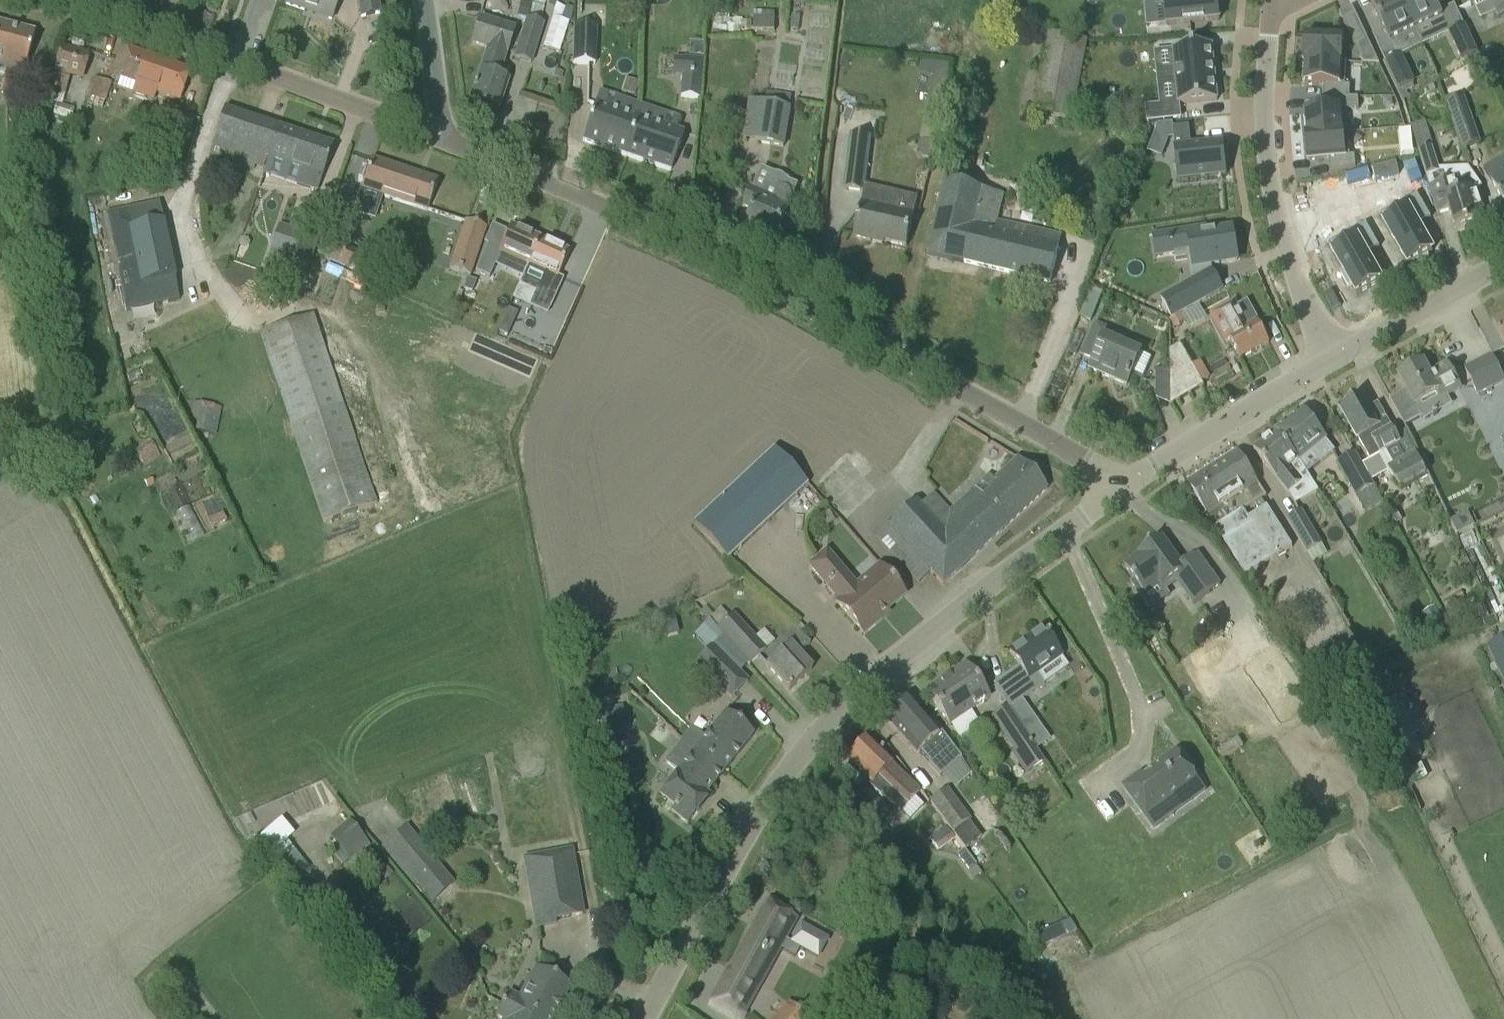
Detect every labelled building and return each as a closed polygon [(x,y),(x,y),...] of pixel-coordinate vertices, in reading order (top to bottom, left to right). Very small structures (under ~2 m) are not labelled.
[(331,20),(338,0),(287,0),(285,5),(331,20)] [(361,18),(379,15),(376,0),(358,0),(361,18)] [(1156,9),(1166,8),(1167,24),(1219,21),(1218,0),(1156,0),(1156,9)] [(1401,0),(1379,0),(1370,4),(1394,54),(1406,48),(1401,38),(1416,31),(1401,0)] [(1416,31),(1430,25),(1435,35),(1447,29),(1433,0),(1401,0),(1416,31)] [(1503,16),(1503,0),(1488,0),(1497,19),(1503,16)] [(526,20),(527,18),(531,4),(521,1),(517,17),(526,20)] [(542,48),(559,54),(569,23),(561,20),(565,8),(555,5),(542,48)] [(1361,12),(1348,19),(1359,42),(1372,36),(1361,12)] [(752,31),(774,32),(774,18),(753,17),(752,31)] [(514,59),(530,64),(543,23),(527,18),(526,20),(514,59)] [(486,49),(469,104),(498,113),(508,80),(499,77),(514,30),(479,19),(471,44),(486,49)] [(5,73),(0,90),(20,95),(24,78),(23,77),(29,52),(35,33),(0,24),(0,72),(5,73)] [(589,65),(589,45),(595,45),(596,27),(574,26),(573,64),(589,65)] [(1477,54),(1464,27),(1448,34),(1461,61),(1477,54)] [(1049,32),(1033,113),(1072,121),(1078,92),(1090,95),(1098,54),(1086,52),(1088,40),(1049,32)] [(1305,38),(1304,63),(1305,63),(1305,62),(1341,63),(1341,62),(1342,40),(1305,38)] [(62,46),(54,72),(55,72),(50,93),(64,96),(69,77),(83,80),(92,53),(62,46)] [(1211,46),(1173,50),(1178,105),(1217,102),(1211,46)] [(115,69),(112,77),(134,85),(131,95),(152,102),(155,93),(178,101),(181,92),(188,73),(164,65),(158,63),(121,50),(117,63),(115,69)] [(1414,84),(1401,56),(1385,64),(1398,91),(1414,84)] [(922,57),(913,101),(942,107),(951,64),(922,57)] [(680,98),(699,99),(702,60),(684,59),(680,98)] [(1305,63),(1304,86),(1323,86),(1323,99),(1349,99),(1350,87),(1345,87),(1346,63),(1341,62),(1341,63),(1305,62),(1305,63)] [(556,70),(554,77),(561,79),(563,72),(556,70)] [(1446,104),(1463,151),(1479,145),(1463,98),(1446,104)] [(1324,112),(1305,114),(1307,137),(1307,138),(1347,134),(1345,111),(1358,110),(1358,99),(1349,99),(1323,99),(1324,112)] [(582,142),(626,156),(639,119),(640,119),(643,108),(622,100),(619,112),(595,104),(582,142)] [(744,141),(783,148),(790,108),(750,102),(744,141)] [(1147,123),(1171,120),(1170,106),(1146,109),(1147,123)] [(919,138),(937,142),(944,112),(926,108),(919,138)] [(296,185),(317,192),(333,146),(224,109),(213,142),(248,154),(244,167),(263,174),(267,160),(301,171),(296,185)] [(639,119),(626,156),(670,172),(683,134),(640,119),(639,119)] [(1411,126),(1426,175),(1440,171),(1426,122),(1411,126)] [(1189,127),(1173,129),(1178,181),(1226,176),(1223,144),(1191,147),(1189,127)] [(1307,137),(1305,137),(1307,161),(1328,160),(1330,175),(1355,169),(1354,157),(1349,157),(1347,134),(1307,138),(1307,137)] [(844,191),(863,193),(870,137),(851,135),(844,191)] [(371,159),(362,188),(428,210),(438,181),(371,159)] [(1503,205),(1503,159),(1484,170),(1491,181),(1490,181),(1503,205)] [(771,174),(762,195),(751,190),(744,207),(753,211),(747,225),(776,237),(794,195),(785,191),(789,182),(771,174)] [(1460,193),(1456,180),(1430,188),(1438,215),(1449,211),(1455,231),(1486,221),(1476,189),(1460,193)] [(946,181),(933,236),(928,256),(1050,284),(1061,238),(996,223),(1003,195),(946,181)] [(858,218),(853,238),(871,242),(872,238),(906,247),(911,228),(914,215),(918,199),(893,193),(889,209),(862,203),(858,218)] [(1430,219),(1417,195),(1380,216),(1408,266),(1413,264),(1415,267),(1429,259),(1427,255),(1432,253),(1417,227),(1430,219)] [(52,200),(39,202),(40,211),(53,210),(52,200)] [(162,221),(159,202),(105,213),(109,232),(152,223),(162,221)] [(121,290),(175,279),(162,221),(152,223),(109,232),(121,290)] [(447,270),(467,277),(484,229),(463,222),(447,270)] [(1379,249),(1365,224),(1328,245),(1343,271),(1340,273),(1348,288),(1351,286),(1357,296),(1381,282),(1366,256),(1379,249)] [(487,246),(475,272),(489,279),(495,266),(506,271),(513,256),(516,258),(529,264),(539,239),(510,226),(502,244),(499,251),(487,246)] [(1212,227),(1169,234),(1174,262),(1191,259),(1192,269),(1236,261),(1231,230),(1213,233),(1212,227)] [(301,285),(317,237),(290,228),(274,276),(301,285)] [(520,283),(515,293),(550,309),(563,280),(557,278),(561,271),(569,253),(568,252),(539,239),(529,264),(520,283)] [(325,261),(366,276),(372,258),(331,243),(325,261)] [(126,312),(179,301),(175,279),(121,290),(126,312)] [(469,279),(464,290),(471,293),(475,283),(469,279)] [(1196,280),(1160,299),(1171,318),(1206,299),(1196,280)] [(1091,289),(1080,318),(1091,323),(1103,294),(1091,289)] [(1229,341),(1240,360),(1268,344),(1257,324),(1248,329),(1234,304),(1212,316),(1226,342),(1229,341)] [(508,310),(498,332),(507,336),(517,314),(508,310)] [(259,333),(323,521),(377,503),(314,314),(259,333)] [(1181,317),(1170,322),(1175,330),(1185,325),(1181,317)] [(1493,325),(1503,346),(1503,319),(1493,325)] [(1090,370),(1126,386),(1141,353),(1121,345),(1124,337),(1095,325),(1082,356),(1093,361),(1090,370)] [(1169,352),(1170,406),(1204,387),(1180,346),(1169,352)] [(1465,370),(1477,396),(1503,383),(1503,381),(1492,357),(1465,370)] [(1441,399),(1461,389),(1448,365),(1429,375),(1423,364),(1398,378),(1406,391),(1391,400),(1390,399),(1389,399),(1404,427),(1422,417),(1415,405),(1438,393),(1441,399)] [(1344,409),(1341,411),(1371,462),(1364,466),(1372,481),(1373,482),(1390,471),(1385,465),(1406,453),(1378,405),(1371,409),(1364,397),(1353,404),(1352,402),(1343,407),(1344,409)] [(194,402),(191,413),(199,415),(196,432),(216,436),(221,408),(194,402)] [(1302,411),(1277,432),(1304,470),(1307,474),(1335,451),(1315,427),(1302,411)] [(1304,470),(1277,432),(1253,451),(1290,496),(1305,486),(1300,479),(1307,474),(1304,470)] [(1427,476),(1419,460),(1420,459),(1414,448),(1406,453),(1385,465),(1390,471),(1391,471),(1402,491),(1412,485),(1427,476)] [(692,524),(727,561),(787,504),(796,514),(816,496),(772,449),(692,524)] [(1266,508),(1262,501),(1267,498),(1238,453),(1181,489),(1189,502),(1211,528),(1215,525),(1246,574),(1292,545),(1268,507),(1266,508)] [(1337,464),(1367,513),(1384,503),(1372,481),(1364,466),(1356,454),(1337,464)] [(942,586),(1046,490),(1017,459),(994,481),(988,474),(948,512),(934,497),(921,509),(915,502),(877,538),(919,583),(930,573),(942,586)] [(820,528),(832,521),(827,512),(815,519),(820,528)] [(1288,521),(1308,555),(1323,546),(1303,512),(1288,521)] [(1395,512),(1390,515),(1396,526),(1401,523),(1395,512)] [(1181,566),(1161,538),(1147,548),(1148,550),(1143,554),(1141,552),(1137,555),(1139,557),(1124,567),(1134,581),(1131,584),(1142,599),(1160,586),(1161,588),(1174,579),(1193,605),(1220,586),(1197,554),(1181,566)] [(856,583),(827,550),(806,567),(836,602),(863,635),(882,619),(880,616),(903,597),(877,567),(856,583)] [(1454,595),(1445,600),(1448,606),(1457,601),(1457,602),(1464,598),(1460,591),(1453,594),(1454,595)] [(766,649),(733,615),(716,630),(746,663),(749,666),(766,649)] [(746,663),(716,630),(722,637),(713,648),(713,647),(697,664),(732,697),(748,681),(738,672),(746,663)] [(1008,674),(1025,699),(1044,685),(1037,675),(1061,657),(1047,638),(1049,636),(1047,634),(1045,635),(1041,630),(1008,653),(1018,667),(1008,674)] [(775,677),(789,691),(811,671),(797,656),(809,645),(800,635),(766,667),(775,677)] [(1487,646),(1503,682),(1503,639),(1487,646)] [(1250,667),(1285,720),(1311,703),(1276,649),(1250,667)] [(926,693),(950,727),(988,701),(965,667),(926,693)] [(1043,730),(1022,698),(1007,707),(1028,739),(1043,730)] [(942,776),(961,760),(929,721),(926,724),(905,700),(886,717),(907,742),(906,745),(911,751),(915,750),(917,753),(920,751),(942,776)] [(626,731),(622,707),(589,713),(595,750),(616,747),(614,734),(626,731)] [(1028,739),(1007,707),(991,718),(1016,754),(1013,756),(1026,776),(1044,764),(1035,751),(1036,750),(1028,739)] [(691,731),(681,742),(721,774),(752,735),(726,714),(703,741),(691,731)] [(871,783),(868,785),(879,796),(881,794),(900,812),(919,793),(889,765),(891,763),(881,753),(882,752),(880,749),(879,751),(866,739),(846,760),(871,783)] [(721,774),(681,742),(663,764),(676,774),(660,794),(675,806),(670,812),(687,825),(709,797),(705,794),(721,774)] [(1172,814),(1164,803),(1195,779),(1174,751),(1140,777),(1138,774),(1120,788),(1151,829),(1172,814)] [(971,822),(947,790),(929,803),(953,835),(971,822)] [(894,821),(886,813),(887,812),(864,791),(855,800),(878,822),(871,828),(884,841),(890,834),(886,829),(894,821)] [(369,847),(348,821),(329,837),(350,863),(369,847)] [(415,884),(431,904),(455,885),(407,826),(379,849),(411,887),(415,884)] [(945,828),(928,840),(937,852),(954,840),(945,828)] [(290,847),(277,857),(295,879),(307,869),(290,847)] [(535,885),(529,886),(537,928),(555,924),(554,920),(582,915),(570,851),(530,858),(535,885)] [(379,875),(384,881),(390,876),(385,869),(379,875)] [(281,906),(280,908),(288,918),(290,916),(296,911),(288,901),(281,906)] [(734,1018),(739,1018),(796,917),(767,901),(709,1005),(734,1018)] [(1065,936),(1060,925),(1032,937),(1037,948),(1065,936)] [(501,1006),(525,1018),(553,1018),(570,987),(536,968),(520,998),(509,992),(501,1006)] [(388,983),(385,990),(390,997),(398,995),(401,988),(396,981),(388,983)] [(774,1018),(808,1018),(788,1002),(774,1018)] [(501,1006),(496,1015),(502,1018),(525,1018),(501,1006)]
